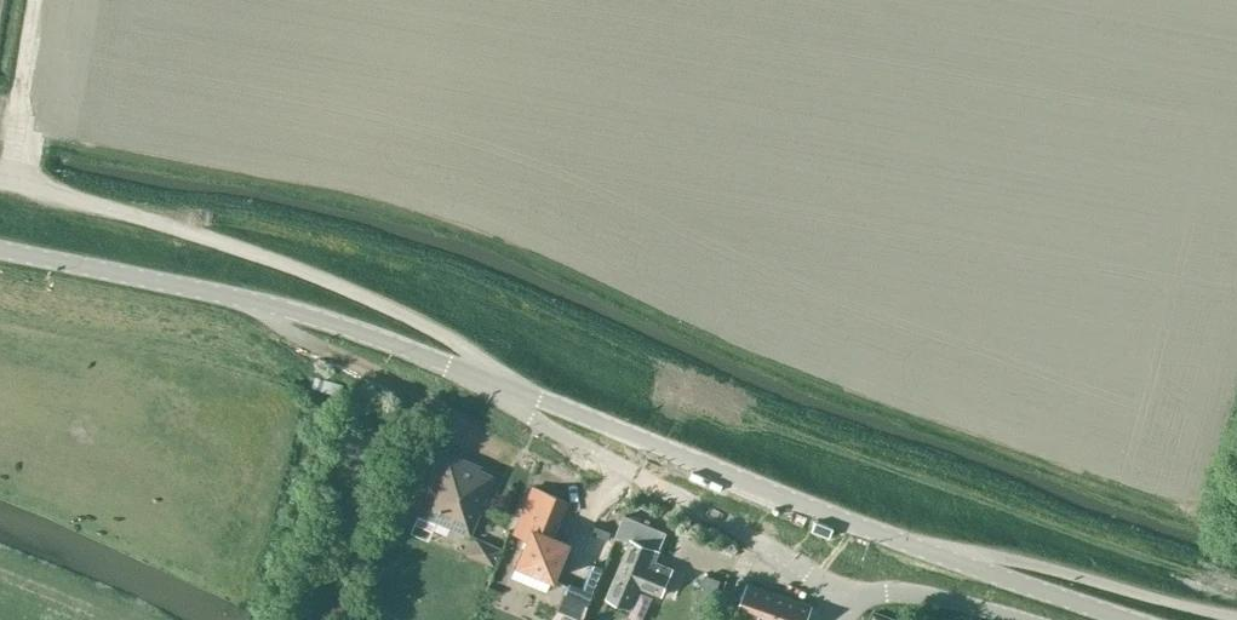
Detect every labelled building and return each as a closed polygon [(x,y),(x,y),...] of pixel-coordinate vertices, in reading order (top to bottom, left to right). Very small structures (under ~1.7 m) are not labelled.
[(439,449),(413,510),(471,534),(493,476),(478,470),(480,465),(439,449)] [(515,563),(510,576),(546,591),(551,578),(566,542),(552,537),(567,501),(533,487),(513,533),(526,538),(515,563)] [(657,548),(655,547),(662,530),(628,517),(622,518),(616,535),(631,540),(607,598),(631,608),(640,587),(663,596),(674,568),(652,559),(657,548)] [(479,542),(475,554),(493,560),(497,549),(479,542)] [(589,605),(605,568),(593,563),(581,590),(566,584),(562,594),(589,605)] [(681,592),(694,594),(696,574),(683,572),(681,592)] [(811,605),(748,583),(738,614),(753,619),(807,619),(811,605)] [(682,614),(668,610),(666,619),(680,619),(682,614)]
